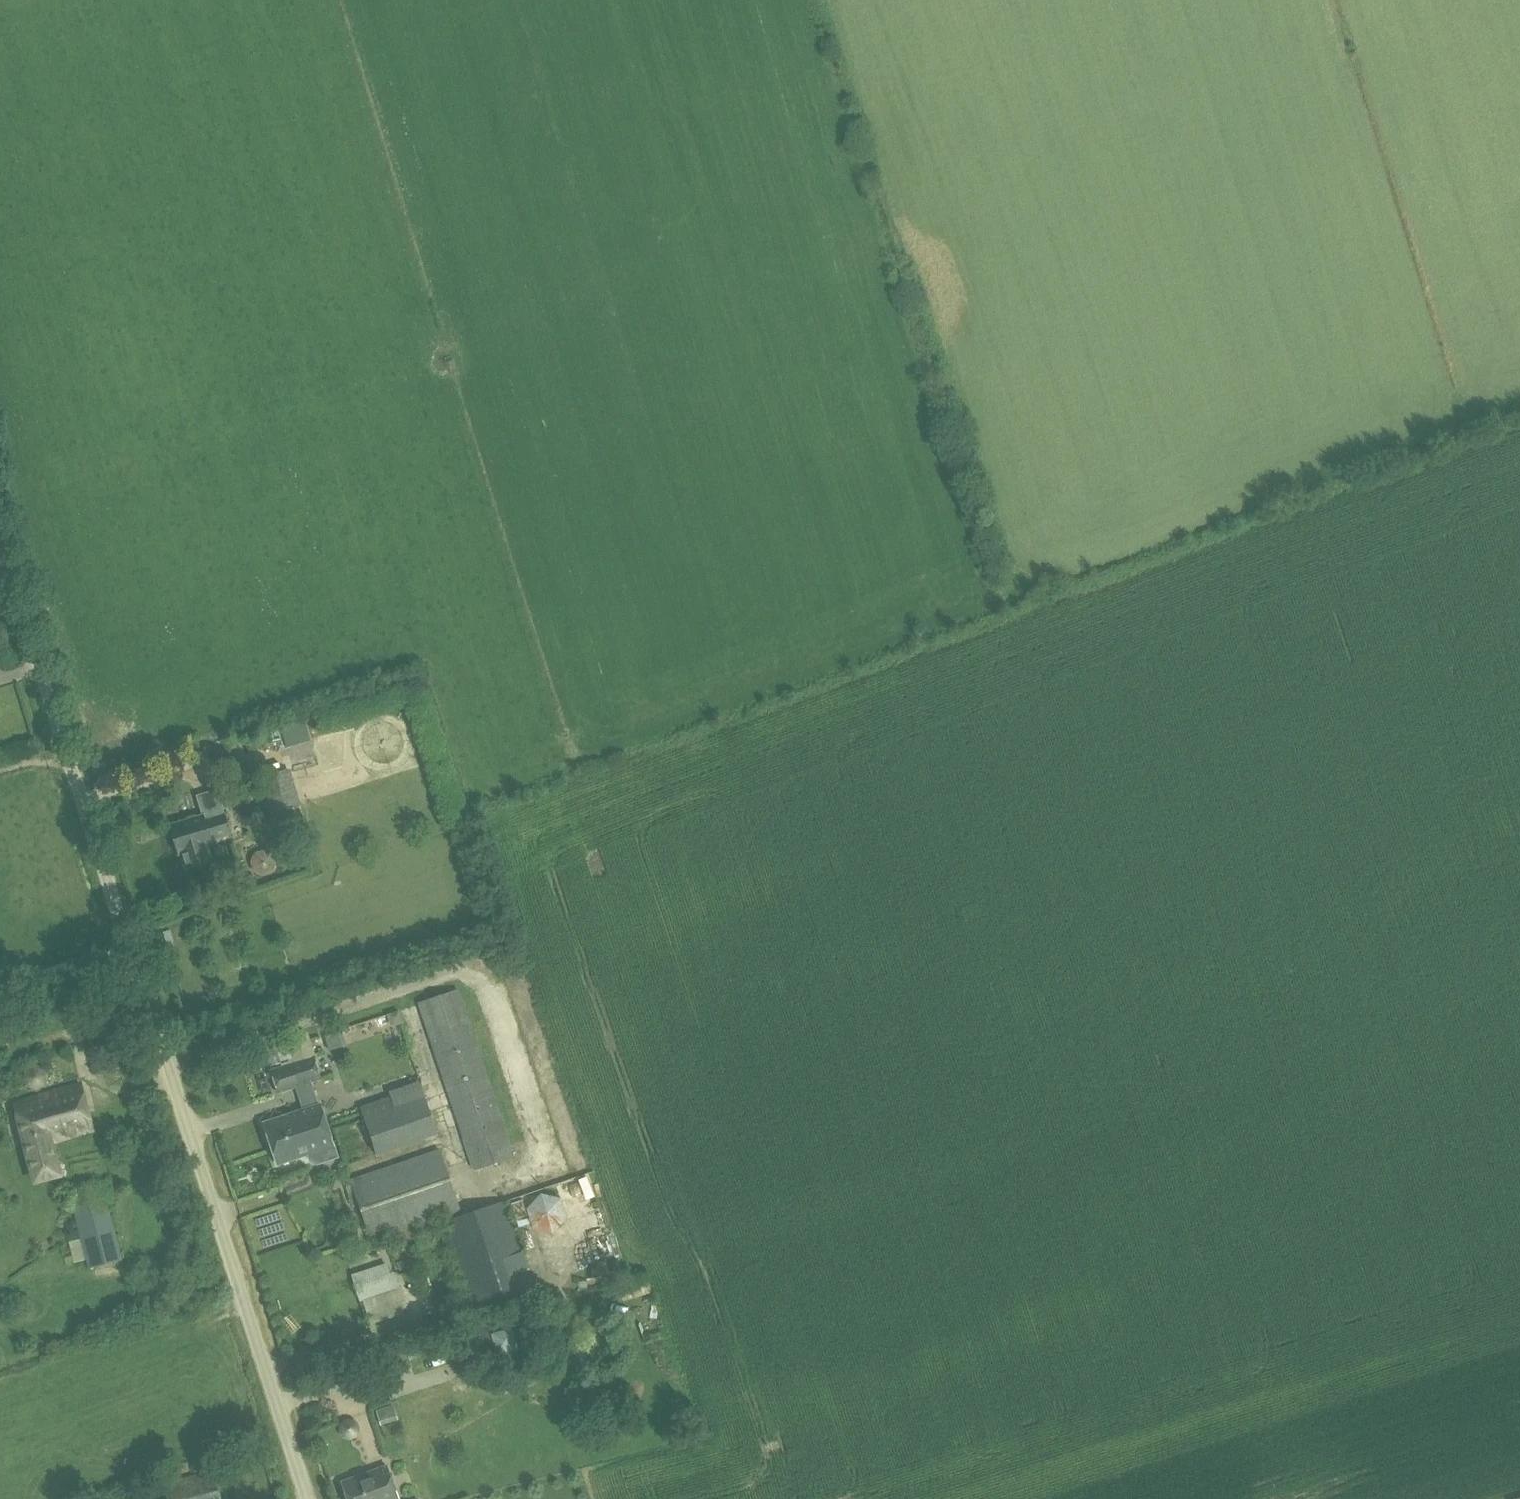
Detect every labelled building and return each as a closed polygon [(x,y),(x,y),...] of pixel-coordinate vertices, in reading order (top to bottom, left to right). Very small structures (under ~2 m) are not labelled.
[(247,744),(250,753),(258,750),(255,741),(247,744)] [(234,770),(238,783),(264,775),(259,761),(234,770)] [(263,779),(274,813),(300,805),(289,771),(263,779)] [(170,824),(180,854),(183,853),(187,868),(212,860),(207,845),(212,843),(211,839),(230,833),(223,812),(204,818),(202,814),(170,824)] [(418,1003),(475,1170),(516,1156),(459,989),(418,1003)] [(398,1013),(387,1016),(391,1028),(402,1024),(398,1013)] [(394,1039),(387,1040),(385,1024),(349,1027),(350,1042),(363,1041),(365,1061),(396,1058),(394,1039)] [(347,1030),(332,1032),(334,1046),(349,1044),(347,1030)] [(315,1033),(294,1039),(293,1037),(270,1043),(276,1066),(320,1055),(315,1033)] [(325,1079),(318,1057),(274,1072),(281,1093),(325,1079)] [(39,1093),(48,1088),(50,1078),(45,1069),(35,1066),(26,1071),(24,1082),(28,1090),(39,1093)] [(335,1126),(346,1164),(376,1154),(377,1155),(438,1135),(420,1080),(359,1102),(364,1116),(335,1126)] [(14,1102),(36,1182),(63,1174),(54,1141),(94,1130),(81,1083),(14,1102)] [(265,1122),(278,1164),(307,1154),(310,1164),(316,1167),(339,1159),(321,1104),(265,1122)] [(351,1178),(354,1188),(372,1241),(442,1217),(444,1221),(463,1214),(440,1147),(351,1178)] [(70,1193),(89,1268),(119,1260),(100,1185),(70,1193)] [(539,1190),(538,1220),(568,1221),(569,1191),(539,1190)] [(507,1200),(463,1214),(444,1221),(473,1307),(536,1286),(507,1200)] [(393,1261),(359,1274),(368,1299),(402,1286),(393,1261)] [(158,1314),(161,1322),(166,1320),(164,1312),(158,1314)] [(498,1356),(520,1350),(514,1328),(492,1333),(498,1356)] [(380,1424),(398,1419),(394,1405),(376,1410),(380,1424)] [(349,1498),(396,1498),(400,1497),(389,1467),(344,1484),(349,1498)] [(176,1498),(229,1498),(224,1483),(176,1498)]
